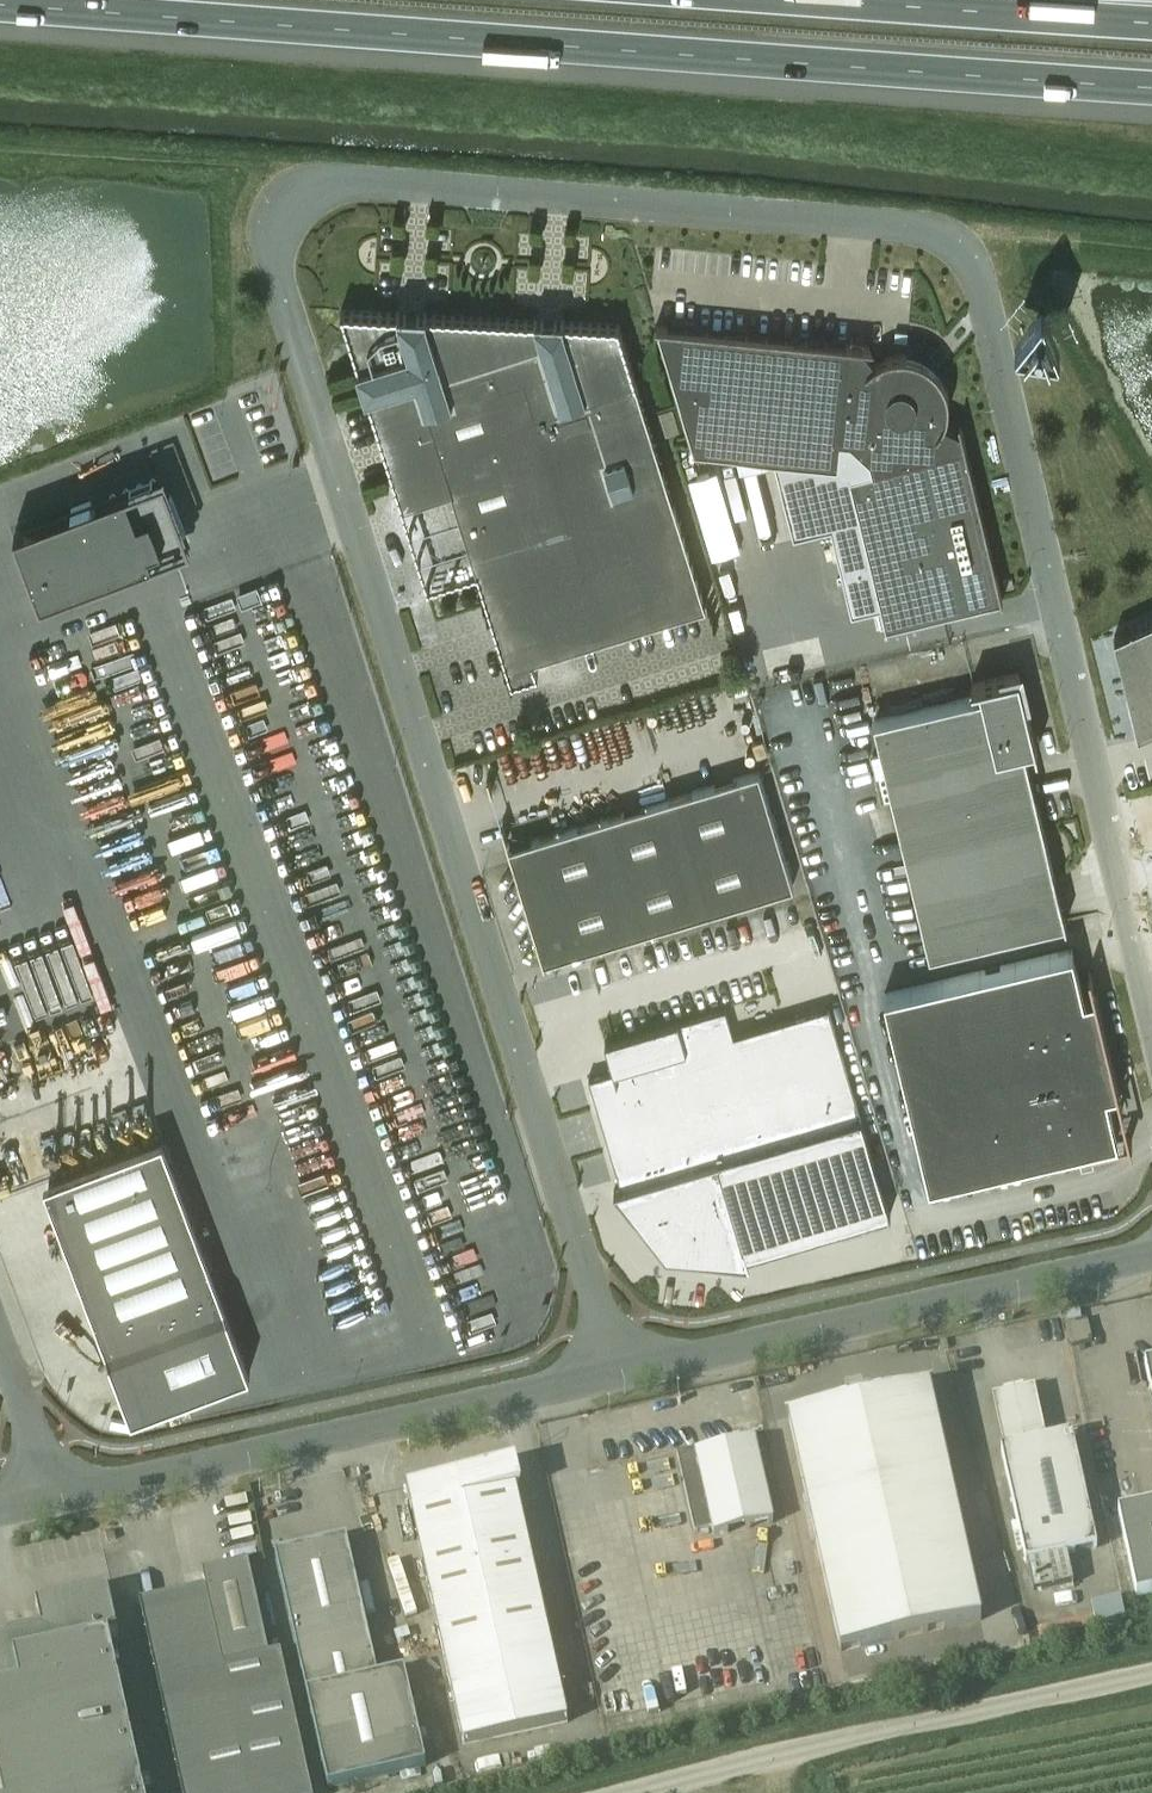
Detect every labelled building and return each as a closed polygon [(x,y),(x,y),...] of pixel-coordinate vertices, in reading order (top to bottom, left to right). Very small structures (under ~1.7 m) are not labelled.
[(452,490),(484,595),(511,682),(538,673),(534,659),(706,605),(635,382),(636,382),(619,325),(563,322),(563,320),(533,318),(533,320),(426,315),(426,313),(396,311),(396,313),(339,310),(358,367),(356,367),(365,397),(367,396),(402,506),(452,490)] [(874,362),(863,346),(657,326),(693,449),(777,457),(790,512),(809,508),(813,527),(829,523),(850,610),(880,602),(886,625),(1002,597),(962,431),(944,423),(944,422),(944,421),(945,420),(945,418),(946,417),(946,416),(946,415),(946,414),(947,413),(947,412),(947,411),(947,410),(947,409),(947,407),(948,405),(948,403),(948,402),(948,400),(947,399),(947,397),(947,396),(947,394),(947,393),(947,391),(946,390),(946,389),(946,388),(946,387),(946,386),(945,385),(945,384),(944,383),(944,382),(944,381),(943,380),(943,379),(942,378),(941,377),(941,376),(940,376),(940,375),(939,374),(938,373),(938,372),(937,371),(936,370),(935,369),(934,369),(933,368),(932,367),(932,366),(931,365),(930,365),(929,364),(927,363),(926,362),(925,362),(924,361),(923,360),(922,360),(921,359),(920,358),(919,358),(918,357),(917,357),(915,356),(914,356),(913,356),(912,355),(911,355),(910,355),(909,355),(908,355),(907,355),(907,354),(906,354),(905,354),(903,354),(902,355),(900,355),(899,355),(897,355),(896,355),(895,355),(893,355),(892,355),(891,356),(890,356),(889,356),(888,356),(886,357),(885,357),(884,357),(883,358),(882,358),(881,358),(880,359),(879,359),(878,360),(877,361),(876,361),(875,362),(874,362)] [(41,598),(116,569),(117,570),(191,542),(164,472),(103,495),(109,511),(96,514),(90,501),(15,529),(41,598)] [(1114,637),(1138,734),(1151,728),(1151,619),(1114,637)] [(979,942),(982,956),(996,952),(993,939),(1066,921),(1021,735),(1033,733),(1018,673),(971,684),(972,686),(979,684),(982,695),(874,720),(929,954),(979,942)] [(544,962),(711,912),(794,886),(758,770),(508,846),(544,962)] [(996,952),(982,956),(986,971),(884,995),(929,1183),(1117,1138),(1109,1103),(1119,1101),(1120,1104),(1122,1104),(1090,971),(1088,972),(1091,982),(1081,985),(1072,950),(999,967),(996,952)] [(719,1161),(862,1119),(829,1007),(734,1035),(726,1007),(605,1044),(613,1070),(589,1078),(622,1189),(614,1190),(666,1256),(673,1244),(678,1247),(675,1252),(685,1257),(687,1252),(700,1259),(749,1264),(719,1161)] [(158,1404),(250,1370),(162,1137),(49,1180),(111,1345),(133,1337),(158,1404)] [(982,1621),(930,1388),(789,1419),(841,1652),(982,1621)] [(1072,1437),(1002,1453),(1027,1564),(1028,1564),(1034,1593),(1073,1585),(1067,1556),(1096,1549),(1072,1437)] [(773,1525),(755,1442),(695,1446),(696,1451),(677,1455),(695,1534),(712,1530),(714,1538),(773,1525)] [(568,1725),(527,1537),(511,1467),(407,1490),(464,1748),(568,1725)] [(1151,1594),(1151,1506),(1118,1513),(1137,1598),(1151,1594)] [(378,1679),(363,1609),(347,1539),(276,1556),(329,1790),(427,1768),(405,1673),(378,1679)] [(249,1564),(203,1574),(206,1589),(139,1605),(182,1792),(309,1792),(278,1655),(270,1657),(249,1564)] [(109,1641),(119,1639),(108,1591),(37,1607),(42,1631),(0,1640),(0,1792),(143,1792),(109,1641)] [(1080,1606),(1086,1631),(1117,1623),(1110,1598),(1080,1606)]
